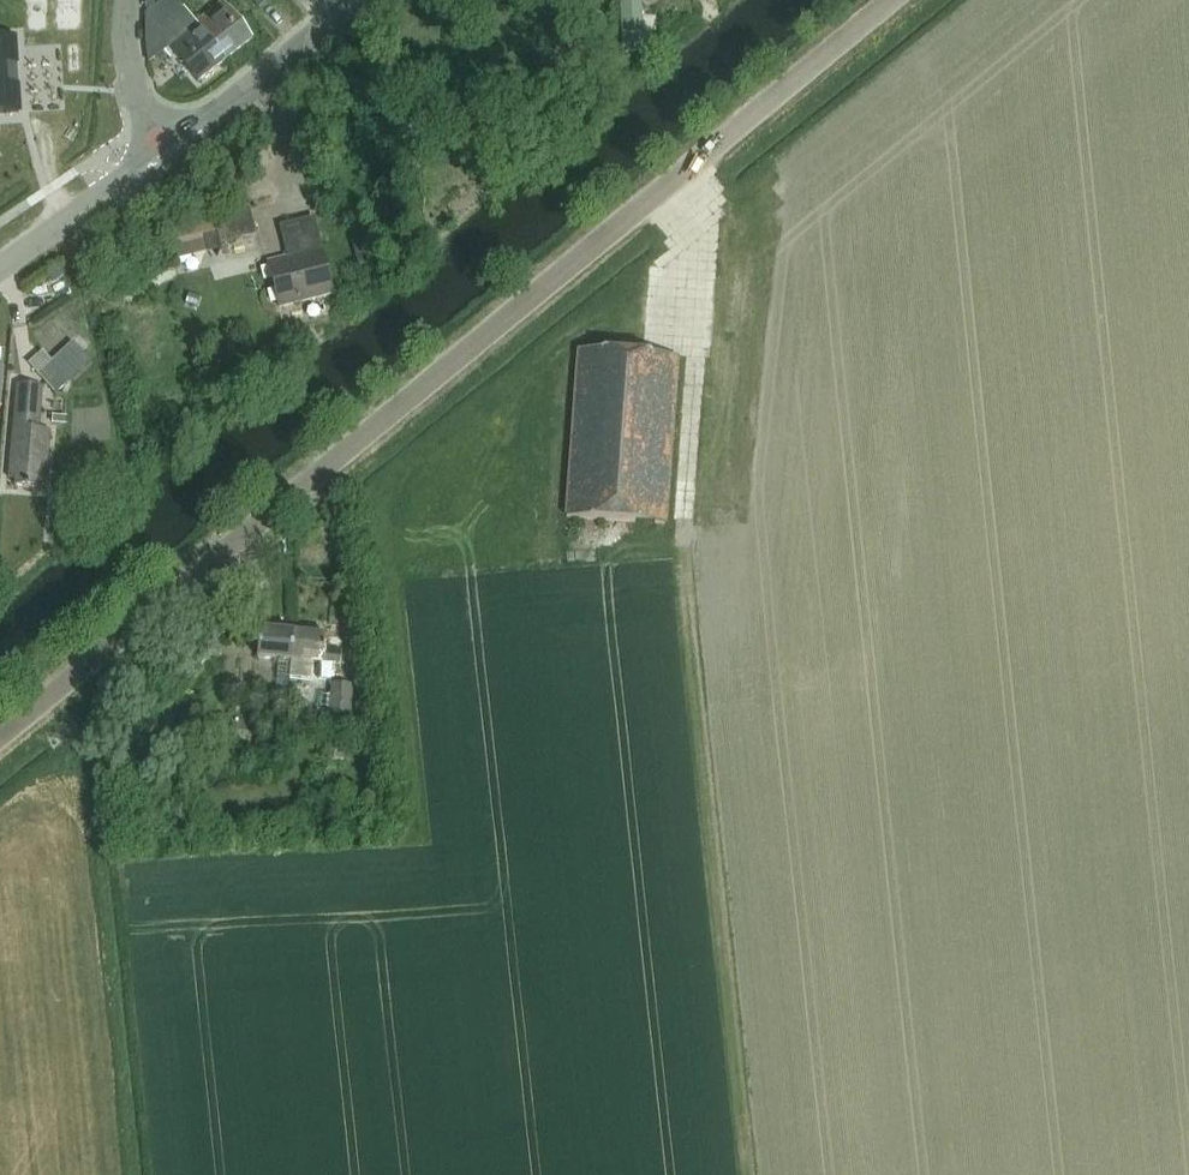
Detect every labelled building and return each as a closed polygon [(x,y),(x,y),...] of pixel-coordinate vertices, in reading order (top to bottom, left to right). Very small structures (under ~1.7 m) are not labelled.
[(257,9),(269,0),(250,0),(257,9)] [(200,20),(230,58),(254,39),(224,1),(200,20)] [(645,53),(642,3),(621,4),(624,54),(645,53)] [(230,58),(200,20),(197,23),(185,8),(157,30),(199,83),(227,61),(227,60),(230,58)] [(0,37),(0,115),(21,114),(15,36),(0,37)] [(251,210),(225,216),(232,243),(258,237),(251,210)] [(214,218),(171,229),(176,248),(204,241),(203,237),(218,233),(214,218)] [(282,227),(290,258),(270,264),(281,307),(333,294),(321,246),(329,245),(325,231),(318,232),(315,219),(282,227)] [(359,269),(371,266),(365,240),(353,243),(359,269)] [(200,298),(190,295),(187,304),(197,307),(200,298)] [(51,363),(39,374),(57,394),(90,365),(72,344),(51,363)] [(666,524),(678,356),(580,349),(568,517),(666,524)] [(51,431),(40,430),(45,389),(18,386),(10,478),(17,479),(16,486),(38,488),(39,481),(46,482),(51,431)] [(293,661),(295,632),(260,629),(258,658),(293,661)] [(295,632),(293,661),(313,662),(343,665),(344,650),(328,649),(329,635),(295,632)] [(313,662),(293,661),(291,678),(312,679),(313,662)] [(346,763),(354,690),(332,687),(324,760),(346,763)]
